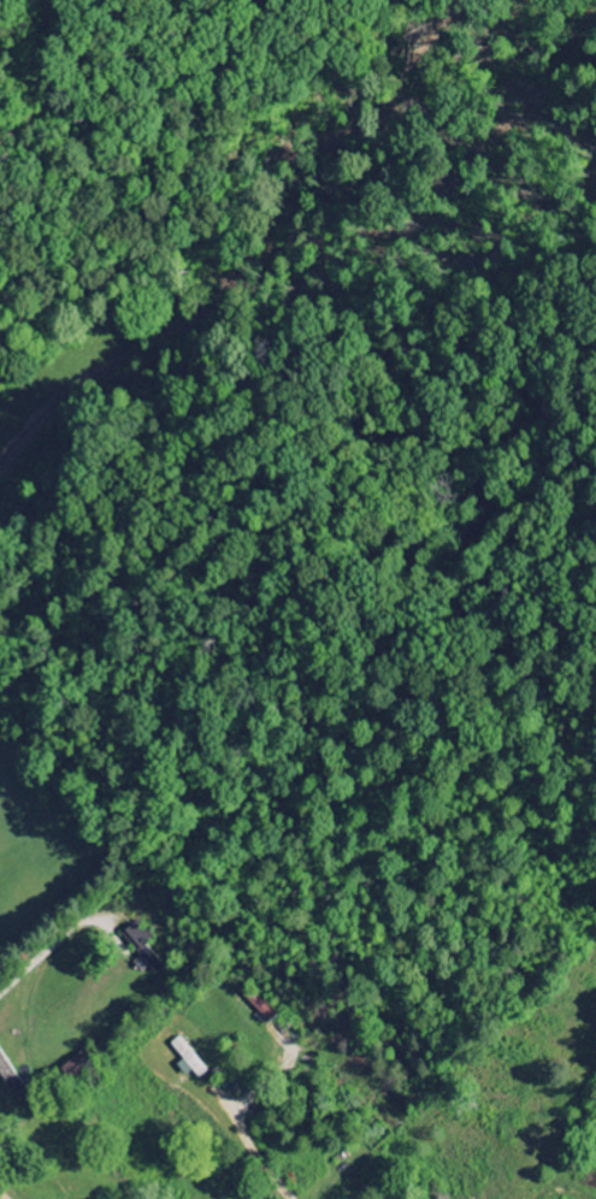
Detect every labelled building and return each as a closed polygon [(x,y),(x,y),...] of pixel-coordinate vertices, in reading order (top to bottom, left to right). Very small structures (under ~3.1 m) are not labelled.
[(154,975),(163,968),(146,945),(153,941),(137,920),(121,933),(139,957),(133,962),(141,972),(148,967),(154,975)] [(276,1017),(257,990),(246,997),(265,1025),(276,1017)] [(176,1066),(185,1076),(191,1070),(198,1078),(207,1070),(177,1037),(169,1045),(182,1060),(176,1066)]
